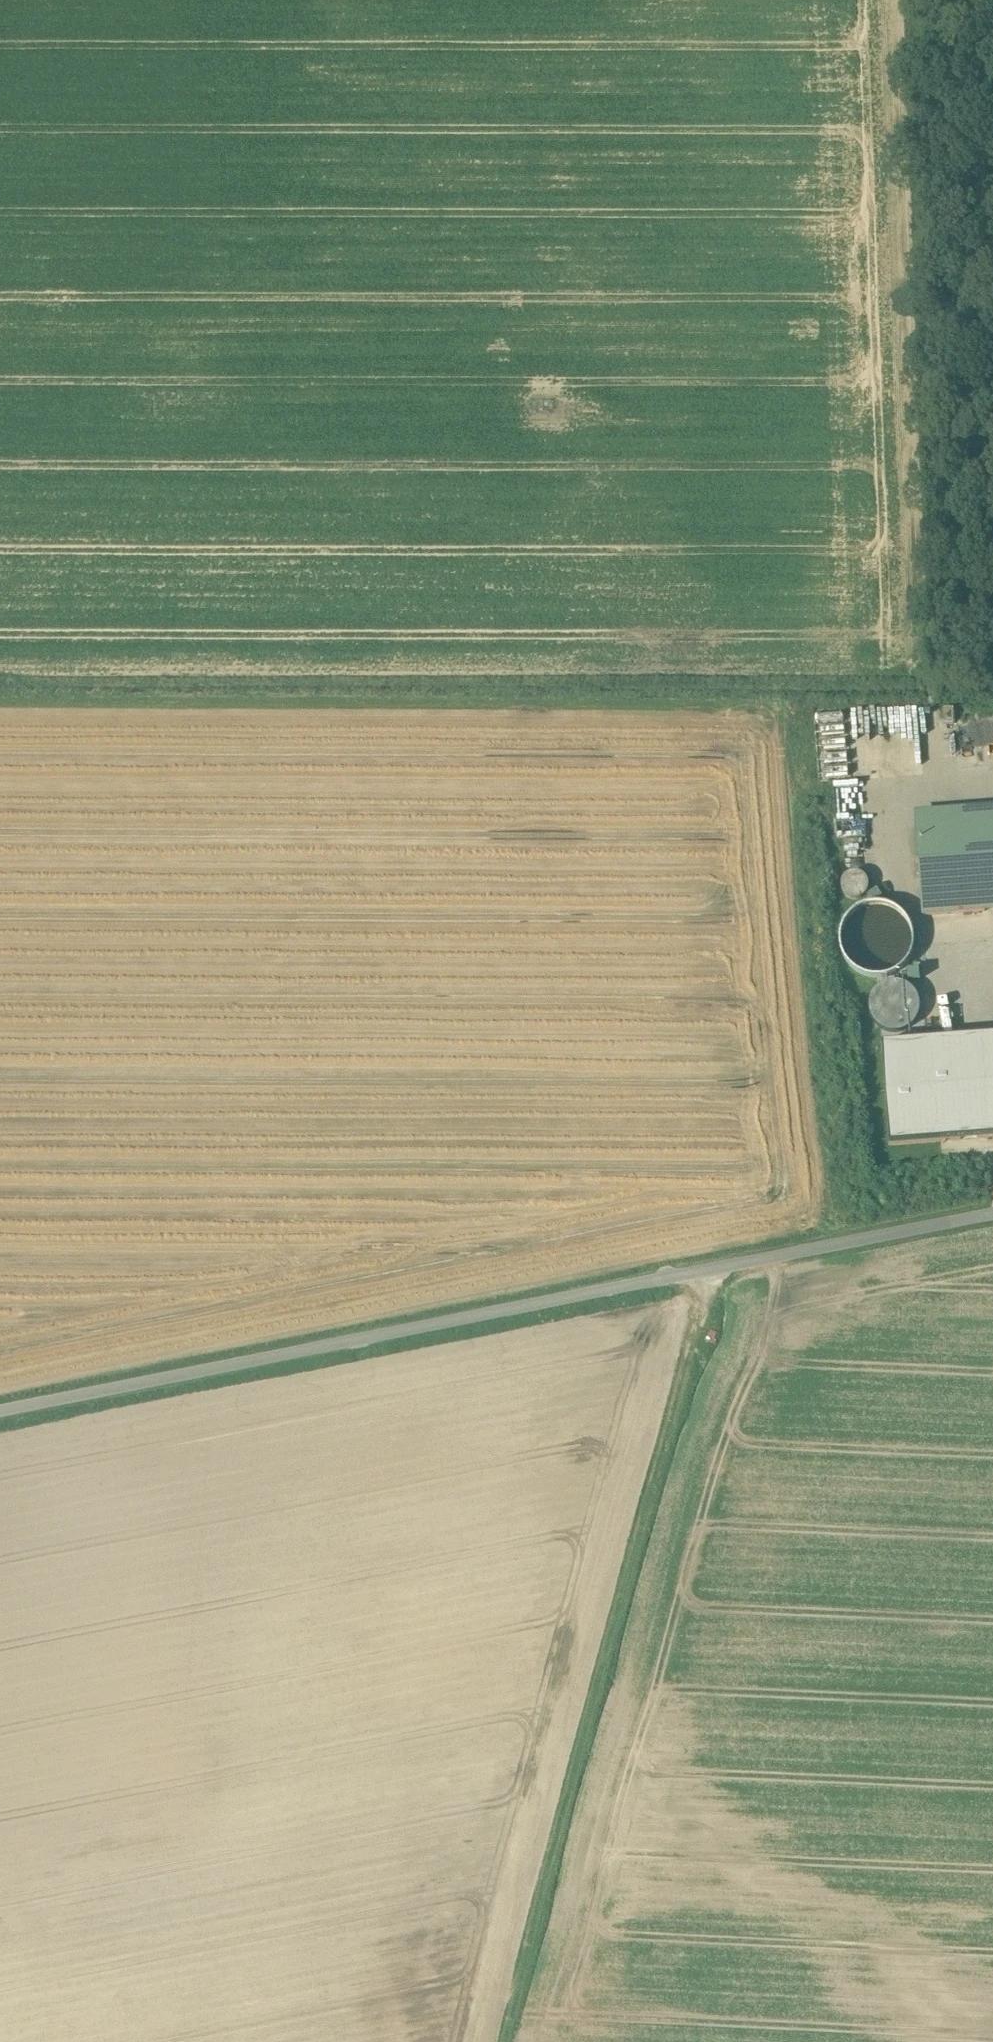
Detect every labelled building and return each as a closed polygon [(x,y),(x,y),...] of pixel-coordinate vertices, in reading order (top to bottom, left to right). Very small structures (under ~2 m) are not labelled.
[(953,708),(943,708),(943,723),(953,723),(953,708)] [(915,812),(923,915),(992,910),(992,807),(915,812)] [(855,871),(852,871),(849,872),(847,874),(844,876),(843,878),(842,879),(841,881),(841,883),(841,885),(841,888),(842,890),(843,893),(845,895),(847,897),(850,898),(854,899),(858,898),(861,897),(864,895),(866,893),(867,891),(868,889),(868,887),(869,885),(868,882),(868,880),(866,877),(864,875),(862,873),(860,872),(857,871),(855,871)] [(886,904),(881,903),(875,903),(869,903),(864,905),(861,906),(856,909),(852,912),(850,915),(847,917),(845,921),(843,925),(842,929),(841,931),(840,935),(840,940),(840,943),(841,948),(842,952),(844,956),(846,960),(849,963),(851,966),(854,968),(857,970),(860,972),(865,975),(873,976),(878,976),(884,976),(889,974),(894,972),(899,969),(903,965),(906,962),(908,959),(910,956),(911,953),(913,948),(913,944),(914,939),(913,935),(913,931),(911,926),(910,923),(908,920),(907,918),(904,915),(901,912),(897,909),(893,906),(889,905),(886,904)] [(901,982),(897,981),(893,981),(890,981),(886,982),(883,983),(880,985),(877,987),(874,990),(872,993),(871,997),(870,1000),(869,1003),(869,1007),(869,1010),(870,1013),(871,1015),(872,1018),(873,1020),(875,1023),(877,1024),(880,1027),(882,1028),(886,1030),(892,1031),(898,1031),(899,1031),(902,1030),(903,1030),(906,1028),(909,1027),(910,1026),(911,1025),(913,1023),(914,1022),(916,1019),(917,1017),(918,1015),(918,1014),(919,1012),(920,1009),(920,1005),(919,1001),(918,997),(917,994),(915,992),(913,989),(910,986),(906,984),(901,982)] [(882,1044),(891,1143),(992,1135),(992,1035),(882,1044)]
